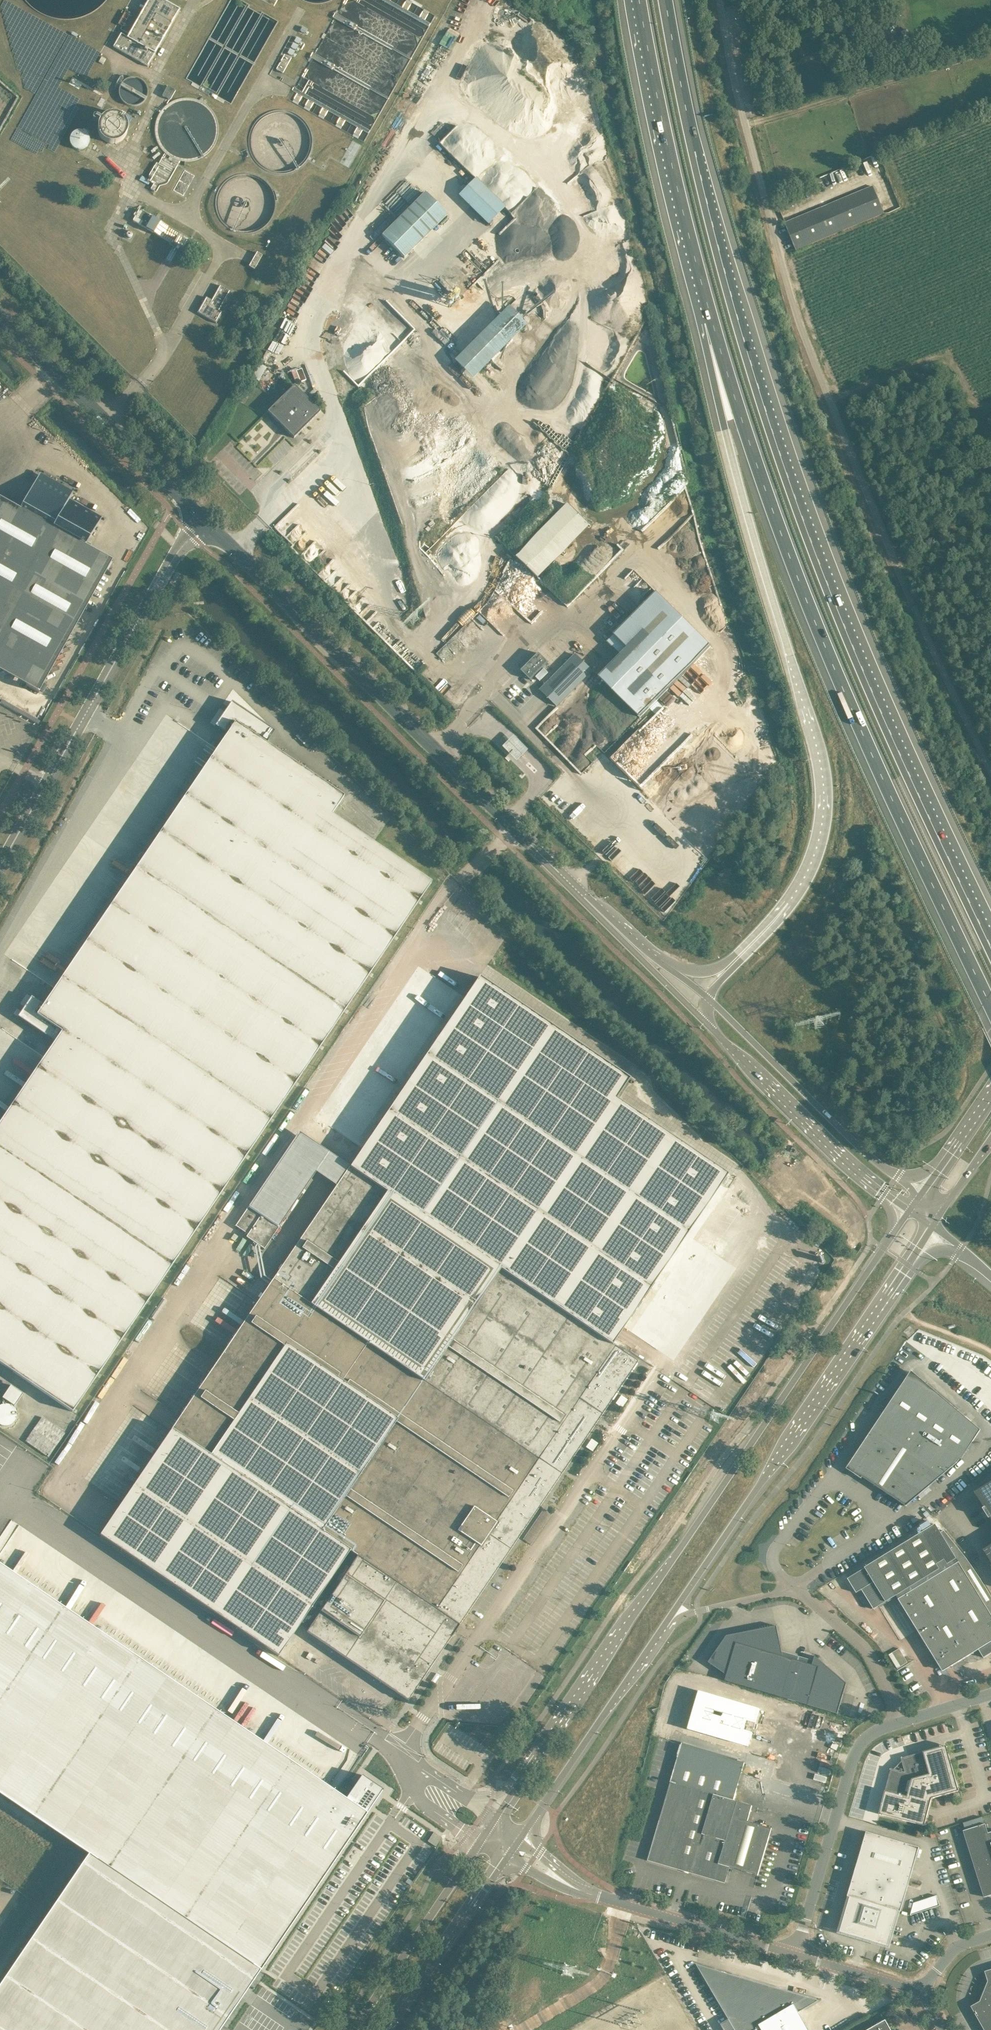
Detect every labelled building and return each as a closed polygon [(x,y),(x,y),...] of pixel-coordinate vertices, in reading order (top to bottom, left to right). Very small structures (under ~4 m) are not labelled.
[(180,9),(163,0),(148,0),(127,37),(121,33),(114,47),(148,66),(180,9)] [(435,14),(409,0),(352,0),(353,1),(353,6),(349,3),(347,6),(350,6),(350,7),(344,7),(344,8),(348,10),(348,19),(361,26),(363,22),(374,22),(374,28),(375,26),(381,30),(381,27),(396,27),(396,33),(400,33),(406,37),(408,33),(411,35),(415,35),(422,39),(435,14)] [(285,55),(276,70),(283,74),(283,73),(291,59),(285,55)] [(147,94),(147,92),(147,90),(146,87),(145,84),(143,82),(141,80),(139,79),(136,78),(133,78),(131,78),(128,79),(126,80),(124,82),(122,84),(121,87),(120,89),(120,92),(120,95),(121,97),(123,99),(125,102),(127,103),(129,105),(133,105),(135,105),(137,105),(140,104),(142,103),(144,101),(146,98),(146,96),(147,94)] [(176,90),(168,86),(163,95),(170,100),(176,90)] [(309,144),(309,140),(309,134),(307,128),(304,122),(300,118),(294,114),(289,112),(285,110),(278,110),(273,111),(267,113),(262,116),(257,119),(254,124),(251,130),(250,135),(249,141),(250,147),(252,152),(255,158),(259,162),(264,166),(270,169),(276,170),(281,170),(286,169),(292,167),(297,165),(300,162),(302,160),(305,155),(308,150),(309,144)] [(127,131),(127,128),(127,125),(126,122),(125,120),(122,117),(119,115),(117,114),(115,114),(112,114),(109,114),(107,115),(104,117),(102,118),(101,120),(100,123),(99,126),(99,129),(99,131),(100,134),(101,136),(103,138),(105,139),(108,141),(110,142),(114,142),(116,142),(119,141),(122,139),(124,137),(125,135),(126,133),(127,131)] [(90,145),(91,141),(90,139),(90,137),(89,135),(87,133),(84,131),(80,130),(76,131),(74,132),(73,134),(71,137),(70,141),(71,145),(72,147),(73,149),(75,150),(77,151),(81,151),(85,150),(88,148),(90,145)] [(178,165),(162,156),(150,181),(154,183),(151,189),(156,192),(160,186),(167,184),(178,165)] [(273,208),(273,202),(273,196),(271,191),(268,185),(264,180),(259,177),(254,174),(247,172),(242,172),(235,173),(230,175),(225,178),(221,182),(217,187),(215,192),(214,197),(213,203),(214,210),(216,215),(219,220),(223,224),(227,227),(232,230),(237,231),(243,232),(249,231),(254,230),(260,227),(265,223),(268,219),(271,213),(273,208)] [(475,176),(457,194),(487,224),(505,206),(475,176)] [(796,250),(885,213),(874,187),(785,223),(796,250)] [(382,236),(404,258),(447,215),(425,193),(382,236)] [(198,242),(140,210),(133,221),(184,249),(186,246),(193,250),(198,242)] [(257,252),(249,266),(254,269),(262,255),(257,252)] [(206,297),(197,313),(216,323),(222,312),(220,310),(230,291),(220,285),(211,300),(206,297)] [(472,379),(526,324),(506,305),(452,360),(472,379)] [(258,380),(265,368),(260,364),(252,376),(258,380)] [(302,369),(296,371),(301,382),(306,380),(302,369)] [(294,385),(268,412),(294,438),(321,412),(294,385)] [(38,692),(39,692),(113,561),(86,546),(102,517),(69,498),(73,491),(40,473),(20,509),(10,504),(0,498),(0,671),(38,692)] [(537,578),(590,526),(568,503),(515,556),(537,578)] [(711,645),(656,591),(614,635),(628,649),(599,677),(639,717),(711,645)] [(539,653),(522,671),(531,680),(548,662),(539,653)] [(577,654),(548,683),(541,690),(557,706),(592,670),(577,654)] [(544,668),(536,676),(540,681),(548,672),(544,668)] [(115,1349),(432,882),(332,814),(344,796),(267,744),(275,731),(232,701),(215,726),(228,734),(44,1005),(32,996),(18,1016),(55,1042),(0,1123),(0,1363),(15,1373),(58,1311),(115,1349)] [(548,706),(532,723),(536,727),(553,710),(548,706)] [(708,727),(652,784),(695,826),(751,769),(708,727)] [(516,760),(528,749),(514,734),(502,746),(516,760)] [(399,1093),(363,1147),(401,1173),(388,1192),(594,1332),(606,1315),(624,1327),(657,1278),(727,1174),(616,1099),(630,1079),(479,976),(399,1093)] [(337,1185),(276,1275),(564,1469),(637,1361),(614,1346),(612,1345),(624,1327),(606,1315),(594,1332),(388,1192),(401,1173),(363,1147),(350,1166),(337,1185)] [(248,1207),(236,1226),(248,1234),(246,1237),(254,1242),(259,1245),(264,1249),(279,1227),(248,1207)] [(276,1275),(203,1383),(488,1575),(517,1532),(520,1534),(564,1469),(276,1275)] [(58,1311),(15,1373),(72,1412),(115,1349),(58,1311)] [(911,1371),(886,1409),(885,1411),(883,1409),(880,1413),(882,1415),(859,1450),(847,1469),(861,1478),(862,1477),(906,1506),(957,1462),(960,1458),(961,1459),(981,1430),(958,1411),(959,1409),(928,1382),(927,1384),(911,1371)] [(172,1429),(100,1535),(278,1656),(350,1550),(358,1555),(351,1565),(351,1566),(307,1631),(408,1700),(451,1636),(451,1637),(460,1625),(459,1624),(470,1608),(467,1606),(488,1575),(203,1383),(172,1429)] [(5,1394),(3,1397),(15,1405),(23,1393),(11,1385),(5,1394)] [(975,1492),(984,1508),(983,1509),(984,1510),(985,1510),(985,1511),(985,1512),(984,1513),(984,1514),(985,1514),(985,1515),(986,1515),(986,1516),(987,1516),(987,1515),(988,1515),(988,1516),(988,1517),(989,1518),(990,1518),(990,1482),(975,1492)] [(862,1589),(874,1609),(886,1602),(896,1596),(918,1631),(930,1651),(931,1651),(943,1670),(951,1665),(952,1666),(979,1649),(984,1658),(990,1653),(990,1596),(987,1588),(973,1568),(959,1549),(944,1530),(941,1532),(936,1524),(865,1567),(865,1568),(874,1582),(862,1589)] [(976,1560),(990,1587),(990,1550),(976,1560)] [(89,1853),(203,1930),(260,1969),(261,1969),(383,1789),(362,1774),(346,1798),(249,1732),(9,1569),(0,1564),(0,1793),(89,1853)] [(743,1632),(739,1633),(738,1637),(728,1643),(723,1640),(709,1662),(727,1674),(725,1680),(838,1713),(843,1694),(846,1683),(824,1664),(824,1663),(815,1656),(813,1664),(783,1656),(777,1625),(765,1627),(765,1628),(744,1632),(743,1632)] [(900,1647),(889,1653),(897,1668),(908,1662),(900,1647)] [(699,1690),(688,1729),(743,1745),(745,1738),(751,1740),(760,1708),(699,1690)] [(671,1781),(671,1782),(734,1800),(745,1762),(685,1745),(683,1744),(672,1781),(671,1781)] [(891,1768),(879,1814),(925,1825),(932,1798),(959,1791),(946,1745),(901,1758),(902,1761),(905,1772),(894,1769),(891,1768)] [(752,1805),(734,1800),(671,1782),(670,1782),(672,1783),(649,1859),(725,1881),(729,1866),(758,1875),(772,1828),(765,1826),(767,1822),(761,1820),(759,1824),(748,1821),(752,1805)] [(985,1823),(965,1830),(966,1830),(986,1896),(986,1897),(990,1895),(990,1832),(988,1833),(985,1823)] [(897,1910),(900,1911),(901,1912),(919,1847),(867,1832),(848,1896),(851,1897),(842,1929),(860,1935),(859,1937),(858,1937),(861,1938),(867,1940),(870,1941),(870,1940),(869,1940),(870,1937),(887,1943),(897,1910)] [(0,1984),(0,2029),(219,2029),(223,2025),(241,1998),(238,1995),(250,1977),(253,1979),(260,1969),(203,1930),(89,1853),(0,1984)] [(914,1913),(940,1904),(936,1894),(910,1903),(914,1913)] [(697,1964),(735,2029),(809,2029),(799,2012),(819,2000),(697,1964)] [(984,2029),(990,2029),(990,1969),(985,1971),(988,1981),(980,2001),(971,2006),(984,2029)] [(886,2019),(879,2023),(879,2022),(873,2027),(867,2029),(892,2029),(886,2019)]
